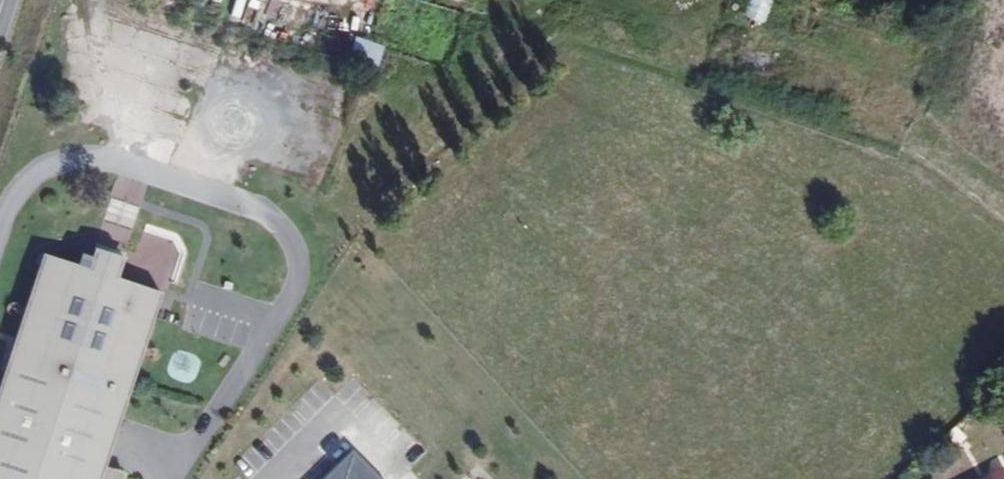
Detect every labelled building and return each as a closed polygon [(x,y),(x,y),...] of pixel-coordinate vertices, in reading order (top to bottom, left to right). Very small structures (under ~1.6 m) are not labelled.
[(738,22),(763,31),(773,0),(746,0),(738,22)] [(382,43),(355,34),(345,61),(373,70),(382,43)] [(37,262),(0,375),(0,478),(105,478),(97,476),(103,459),(155,302),(114,287),(120,268),(107,263),(92,258),(85,277),(37,262)] [(1002,478),(1003,478),(1003,459),(994,465),(1002,478)] [(967,478),(1002,478),(994,465),(967,478)]
